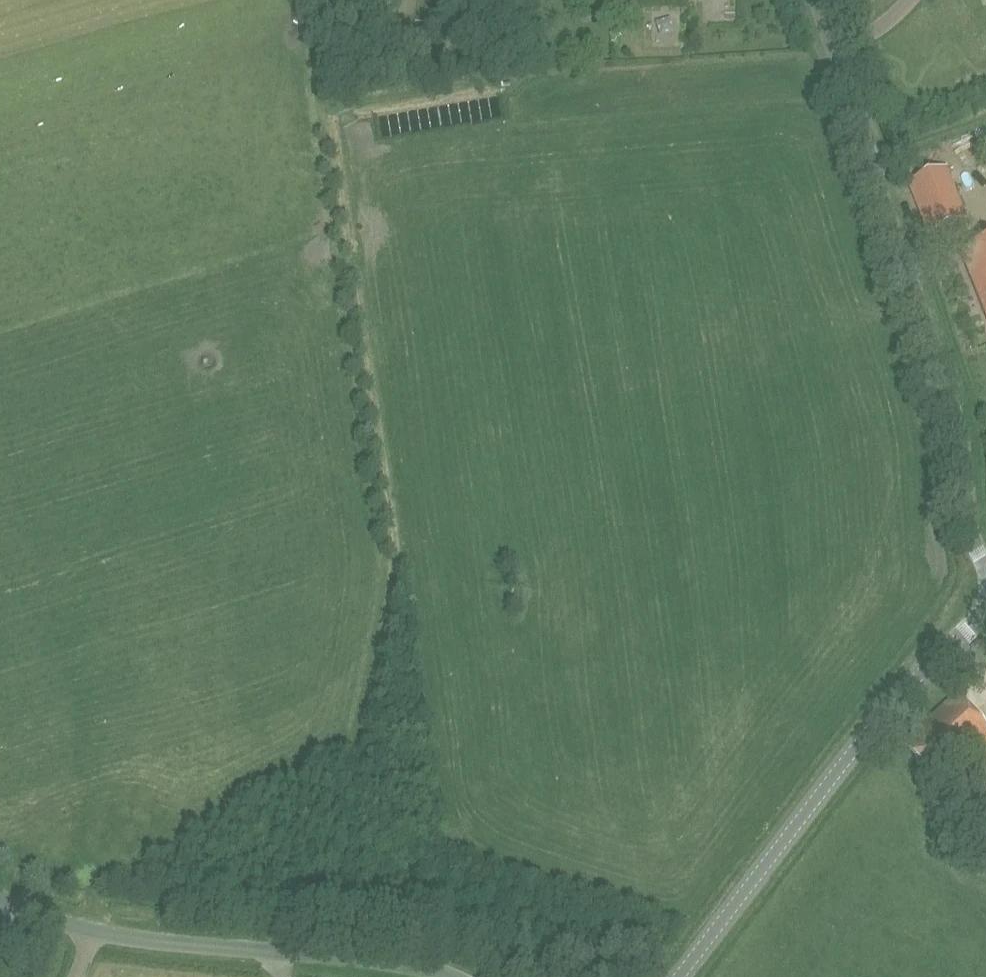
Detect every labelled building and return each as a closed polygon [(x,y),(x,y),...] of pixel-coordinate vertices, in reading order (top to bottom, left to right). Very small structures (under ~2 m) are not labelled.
[(927,233),(964,219),(944,168),(907,183),(927,233)] [(960,254),(985,319),(985,244),(960,254)] [(985,741),(985,730),(953,695),(900,743),(938,785),(985,741)]
